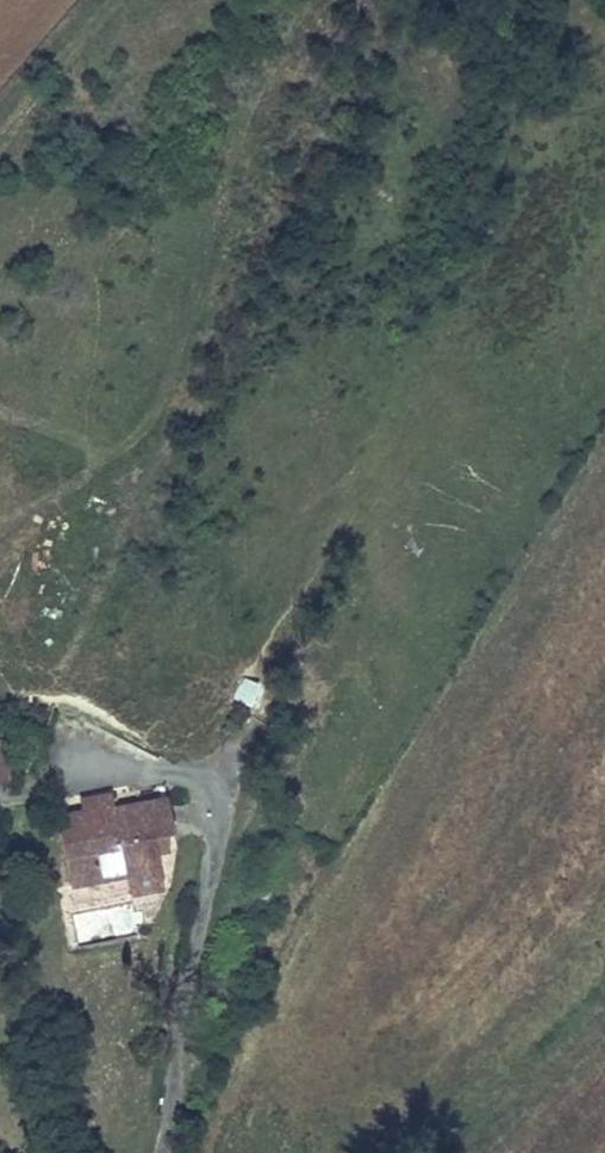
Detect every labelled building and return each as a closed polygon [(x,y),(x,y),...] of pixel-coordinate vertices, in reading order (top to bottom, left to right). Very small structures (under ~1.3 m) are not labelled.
[(231,699),(250,709),(261,687),(243,677),(231,699)] [(111,790),(114,808),(161,796),(157,780),(111,790)] [(153,852),(164,849),(160,835),(170,832),(161,796),(114,808),(111,790),(73,799),(76,811),(53,817),(70,884),(121,871),(126,893),(160,885),(153,852)]
